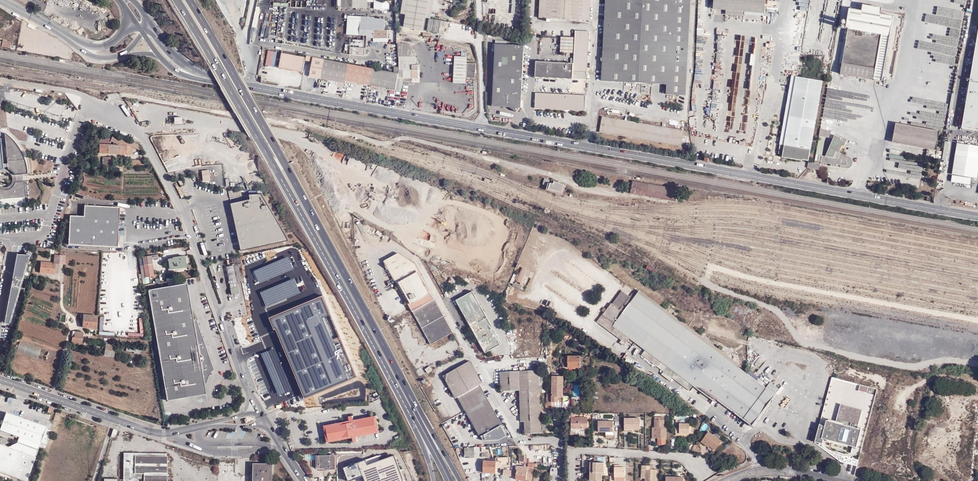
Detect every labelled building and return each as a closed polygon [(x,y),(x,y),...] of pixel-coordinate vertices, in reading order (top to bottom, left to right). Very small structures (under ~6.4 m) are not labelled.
[(341,7),(367,8),(367,0),(341,0),(341,7)] [(374,9),(389,9),(389,0),(374,0),(374,9)] [(430,19),(433,0),(402,0),(400,14),(405,14),(403,27),(444,34),(446,21),(430,19)] [(538,18),(551,19),(573,20),(587,20),(589,0),(539,0),(538,18)] [(604,2),(602,37),(600,64),(599,82),(664,86),(664,96),(684,97),(690,0),(604,0),(604,2)] [(713,8),(726,9),(726,14),(745,16),(745,19),(760,20),(760,15),(763,15),(764,0),(713,0),(713,8)] [(928,13),(950,17),(951,10),(942,8),(943,0),(930,0),(928,13)] [(882,81),(893,15),(880,13),(880,8),(863,5),(862,11),(849,8),(846,28),(848,29),(840,74),(882,81)] [(366,35),(366,38),(373,38),(373,41),(387,42),(388,30),(385,30),(385,18),(375,18),(375,17),(348,15),(347,35),(366,35)] [(951,27),(961,28),(962,20),(953,19),(951,27)] [(960,29),(924,24),(923,32),(959,37),(960,29)] [(895,54),(899,30),(893,29),(889,53),(895,54)] [(587,32),(574,31),(573,37),(572,64),(537,62),(537,65),(535,65),(534,77),(584,80),(587,32)] [(962,128),(977,131),(977,33),(962,128)] [(560,52),(571,53),(571,38),(561,38),(560,52)] [(366,54),(366,39),(350,39),(350,54),(366,54)] [(917,48),(937,53),(939,45),(919,40),(917,48)] [(398,57),(399,57),(399,66),(398,70),(403,70),(403,78),(403,79),(410,79),(418,79),(418,65),(416,65),(416,55),(411,46),(411,44),(398,43),(398,57)] [(508,106),(514,111),(518,106),(519,106),(523,44),(506,43),(494,43),(490,105),(508,106)] [(277,52),(268,50),(265,65),(274,67),(277,52)] [(475,78),(475,64),(466,63),(467,52),(461,52),(461,56),(454,56),(453,83),(466,83),(466,78),(475,78)] [(305,58),(282,53),(279,68),(302,72),(305,58)] [(394,67),(394,73),(312,57),(309,76),(321,79),(345,83),(345,81),(370,85),(395,90),(397,78),(403,78),(403,70),(398,70),(399,66),(394,67)] [(778,154),(782,154),(782,158),(802,161),(802,160),(808,161),(822,81),(791,76),(778,154)] [(533,92),(532,107),(582,110),(583,95),(533,92)] [(901,104),(900,112),(935,118),(936,110),(901,104)] [(682,145),(684,129),(602,116),(599,132),(682,145)] [(939,130),(896,123),(892,142),(936,149),(939,130)] [(560,125),(558,132),(574,136),(576,129),(560,125)] [(25,196),(24,182),(23,182),(22,174),(26,173),(26,169),(25,164),(23,158),(21,153),(18,148),(15,143),(11,139),(5,134),(7,163),(4,163),(0,127),(0,199),(25,196)] [(853,162),(852,160),(852,159),(851,158),(849,157),(839,153),(842,145),(844,146),(846,142),(840,139),(840,138),(834,136),(825,156),(822,155),(824,140),(826,138),(830,138),(831,131),(820,129),(814,163),(808,162),(807,168),(819,171),(820,164),(824,165),(824,163),(831,164),(830,166),(837,166),(837,164),(841,165),(841,167),(848,168),(850,167),(851,166),(852,165),(853,164),(853,162)] [(134,147),(145,151),(140,144),(133,141),(114,134),(110,144),(132,147),(134,147)] [(132,155),(132,147),(110,144),(110,138),(101,138),(100,143),(99,145),(99,152),(132,155)] [(958,143),(952,174),(977,179),(977,176),(977,146),(958,143)] [(112,166),(113,157),(104,157),(103,165),(112,166)] [(243,176),(244,185),(251,185),(251,175),(243,176)] [(559,193),(562,185),(543,179),(541,185),(547,187),(547,189),(559,193)] [(241,251),(288,240),(261,194),(248,194),(250,200),(230,204),(241,251)] [(119,207),(84,206),(84,217),(69,216),(68,244),(117,247),(117,234),(119,207)] [(411,299),(408,300),(416,316),(413,318),(415,321),(411,323),(412,326),(416,325),(417,329),(423,328),(432,344),(442,339),(444,343),(446,342),(447,343),(451,341),(448,335),(454,332),(436,299),(429,288),(428,289),(424,282),(425,281),(415,263),(399,253),(385,261),(399,285),(404,293),(407,291),(411,299)] [(29,255),(17,255),(5,323),(9,324),(9,323),(11,323),(17,301),(21,302),(33,263),(29,261),(30,258),(28,257),(29,255)] [(41,272),(55,274),(57,264),(61,265),(64,265),(65,256),(56,255),(55,263),(42,262),(41,272)] [(145,265),(147,279),(155,277),(153,266),(152,260),(152,256),(143,257),(145,265)] [(171,269),(186,267),(185,256),(174,257),(174,259),(169,260),(171,269)] [(288,257),(254,271),(259,283),(293,269),(288,257)] [(233,265),(226,267),(230,289),(237,287),(233,265)] [(520,283),(526,270),(522,268),(518,274),(517,274),(515,279),(516,279),(515,281),(520,283)] [(294,278),(260,292),(266,307),(300,293),(294,278)] [(206,394),(204,384),(206,383),(210,375),(214,369),(196,320),(193,320),(187,283),(149,290),(167,401),(206,394)] [(637,292),(634,290),(624,304),(627,307),(637,292)] [(472,291),(455,300),(484,353),(490,350),(501,344),(472,291)] [(766,388),(637,292),(627,307),(626,308),(623,312),(619,309),(611,303),(606,309),(604,313),(597,322),(622,340),(626,343),(631,336),(646,348),(641,355),(689,390),(695,384),(743,419),(766,388)] [(274,330),(275,330),(304,398),(356,377),(339,337),(332,340),(323,318),(330,315),(322,296),(268,318),(274,330)] [(98,329),(98,316),(85,315),(84,328),(88,328),(96,329),(98,329)] [(76,338),(73,338),(73,344),(75,345),(84,345),(84,333),(76,332),(76,338)] [(49,350),(20,341),(17,351),(45,360),(49,350)] [(115,357),(117,346),(107,345),(105,356),(115,357)] [(274,349),(261,354),(278,395),(291,390),(274,349)] [(17,354),(15,361),(40,368),(42,362),(27,358),(27,357),(17,354)] [(563,373),(568,373),(568,367),(581,367),(581,356),(568,356),(568,357),(563,357),(563,367),(559,367),(559,372),(563,372),(563,373)] [(471,362),(444,376),(456,398),(459,397),(460,397),(466,409),(474,423),(481,437),(484,441),(500,440),(507,436),(500,426),(479,386),(483,384),(471,362)] [(539,433),(538,386),(537,374),(537,370),(530,370),(499,371),(500,390),(518,390),(518,393),(520,421),(523,421),(524,433),(539,433)] [(562,376),(551,376),(551,393),(546,393),(546,403),(562,403),(562,376)] [(869,386),(860,384),(859,391),(867,393),(869,386)] [(775,396),(766,388),(743,419),(753,426),(758,419),(757,419),(770,402),(775,396)] [(777,398),(775,396),(770,402),(758,419),(753,426),(755,427),(777,398)] [(864,410),(840,404),(836,422),(827,419),(825,424),(820,423),(815,442),(824,444),(825,439),(854,447),(852,457),(860,454),(866,429),(860,428),(864,410)] [(48,444),(52,430),(47,428),(48,426),(41,424),(12,413),(7,411),(1,429),(21,437),(41,444),(42,442),(48,444)] [(571,416),(571,411),(567,411),(566,419),(570,419),(570,428),(574,428),(574,425),(582,426),(582,428),(586,428),(586,414),(583,414),(583,413),(580,413),(579,416),(571,416)] [(630,428),(630,430),(638,430),(638,417),(623,417),(623,428),(630,428)] [(652,425),(653,436),(654,436),(654,442),(663,442),(663,424),(661,424),(661,417),(650,417),(650,425),(652,425)] [(356,436),(379,431),(377,419),(354,423),(350,424),(328,428),(331,441),(352,437),(356,436)] [(598,420),(598,430),(606,430),(606,436),(611,436),(611,420),(598,420)] [(681,431),(686,430),(689,430),(689,421),(672,421),(673,433),(681,432),(681,431)] [(551,430),(550,422),(541,423),(542,431),(551,430)] [(700,435),(708,441),(713,444),(719,435),(705,426),(700,435)] [(586,428),(582,428),(574,428),(570,428),(570,433),(578,434),(578,436),(586,436),(586,428)] [(41,444),(21,437),(19,442),(39,450),(41,444)] [(19,442),(16,449),(9,446),(0,443),(0,472),(12,476),(26,480),(28,480),(37,457),(39,450),(19,442)] [(475,447),(466,447),(466,457),(476,457),(475,447)] [(164,453),(125,452),(124,480),(136,480),(144,480),(163,480),(164,453)] [(391,452),(364,462),(363,460),(342,467),(347,480),(349,480),(354,479),(361,477),(363,480),(402,480),(391,452)] [(321,456),(322,469),(328,469),(328,471),(338,470),(337,455),(321,456)] [(511,459),(510,459),(497,459),(496,462),(484,461),(483,473),(496,474),(496,468),(510,469),(510,461),(511,459)] [(592,470),(589,470),(589,478),(601,479),(602,461),(592,461),(592,470)] [(643,480),(653,480),(654,467),(650,467),(647,467),(647,463),(639,462),(639,467),(640,467),(644,467),(644,476),(643,480)] [(255,464),(254,480),(272,480),(273,465),(255,464)] [(621,464),(614,464),(613,480),(623,480),(624,466),(621,466),(621,464)] [(526,472),(526,467),(517,466),(516,479),(525,480),(526,472)]
